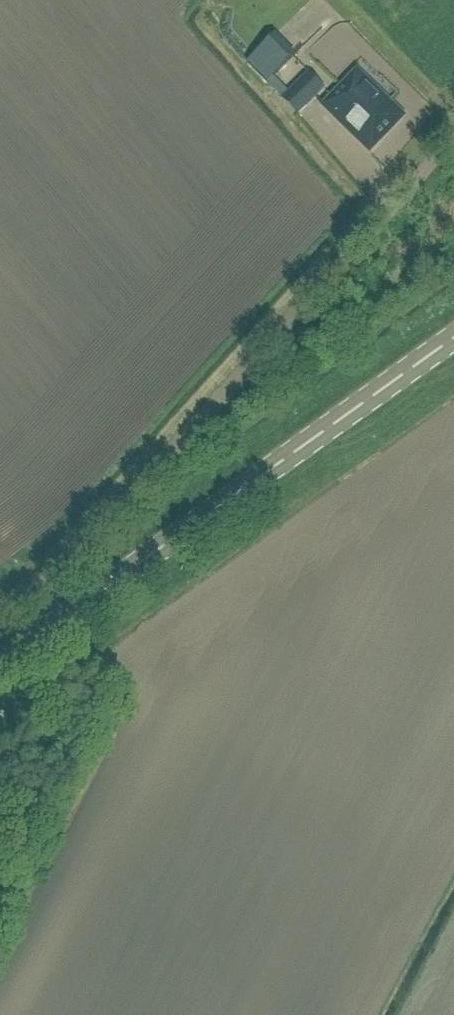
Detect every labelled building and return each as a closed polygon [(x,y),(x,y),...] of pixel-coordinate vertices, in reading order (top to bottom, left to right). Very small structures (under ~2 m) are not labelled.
[(298,114),(324,89),(310,75),(285,100),(298,114)] [(383,107),(360,85),(344,102),(341,98),(337,102),(334,99),(326,107),(357,138),(360,134),(374,147),(402,117),(387,103),(383,107)]
